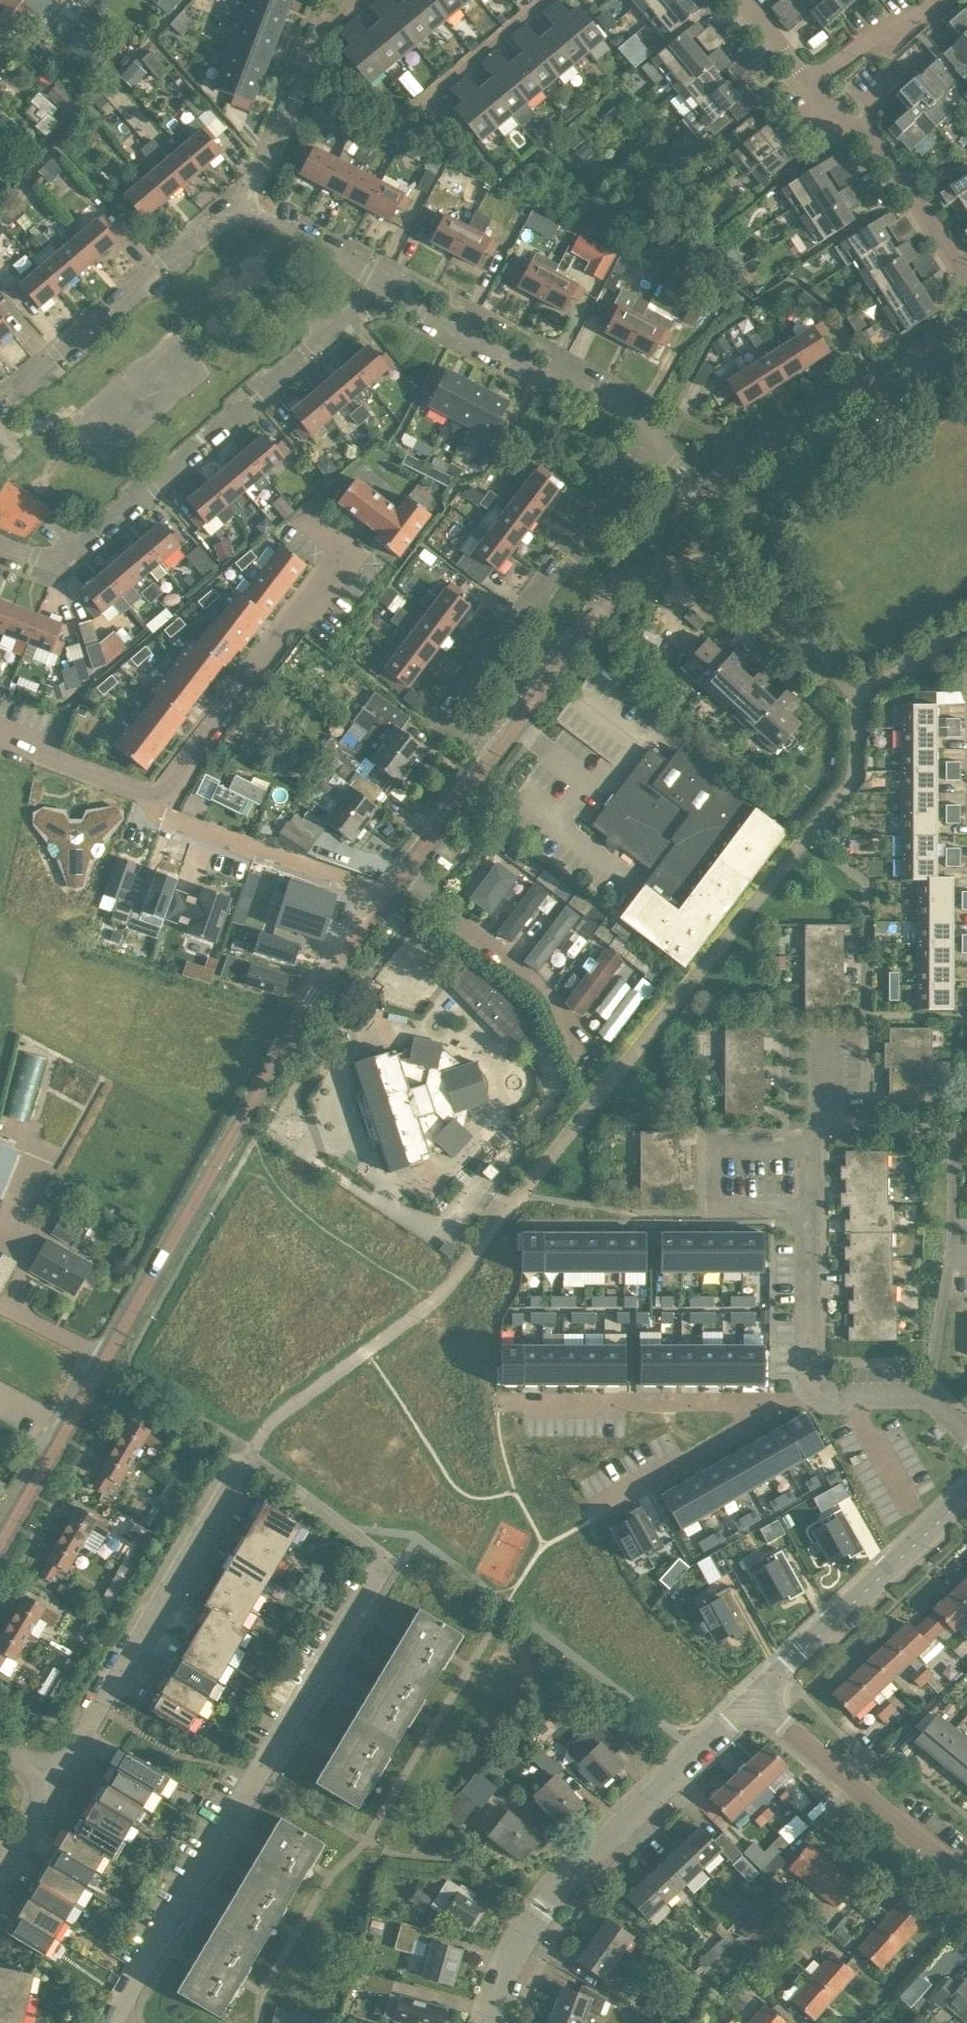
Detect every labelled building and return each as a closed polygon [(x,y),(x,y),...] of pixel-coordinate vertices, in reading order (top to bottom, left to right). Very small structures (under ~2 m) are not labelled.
[(11,0),(0,0),(0,24),(1,25),(13,12),(45,40),(51,33),(47,30),(37,21),(36,21),(11,0)] [(36,21),(37,21),(47,30),(55,20),(45,11),(42,15),(32,7),(38,0),(11,0),(36,21)] [(176,5),(170,0),(159,0),(156,3),(168,13),(176,5)] [(246,3),(284,17),(290,0),(247,0),(246,3)] [(373,26),(399,58),(415,45),(377,0),(376,0),(369,6),(381,20),(373,26)] [(415,45),(430,33),(404,1),(396,8),(390,0),(377,0),(415,45)] [(404,1),(430,33),(445,20),(429,0),(405,0),(404,1)] [(445,20),(461,7),(455,0),(429,0),(445,20)] [(557,0),(549,7),(587,52),(603,39),(577,8),(568,14),(557,0)] [(650,21),(675,0),(641,0),(636,4),(650,21)] [(650,21),(664,38),(709,1),(709,0),(694,0),(690,4),(687,0),(675,0),(650,21)] [(770,8),(780,19),(779,21),(788,32),(811,13),(828,34),(840,24),(835,18),(847,8),(856,0),(780,0),(771,7),(770,8)] [(284,17),(246,3),(238,24),(276,38),(284,17)] [(554,27),(546,33),(572,65),(587,52),(549,7),(542,13),(554,27)] [(943,20),(961,40),(946,53),(945,54),(958,68),(957,69),(964,78),(966,75),(966,9),(959,16),(954,10),(943,20)] [(194,23),(181,12),(175,18),(188,29),(194,23)] [(188,29),(175,18),(169,25),(182,36),(188,29)] [(354,19),(346,25),(384,70),(399,58),(373,26),(365,33),(354,19)] [(655,84),(665,76),(697,49),(690,40),(703,30),(696,22),(641,67),(655,84)] [(276,38),(238,24),(230,46),(268,60),(276,38)] [(384,70),(346,25),(339,31),(351,45),(342,52),(368,84),(384,70)] [(526,26),(519,32),(557,77),(572,65),(546,33),(538,40),(526,26)] [(70,47),(94,67),(107,52),(83,32),(70,47)] [(523,52),(515,59),(541,90),(557,77),(519,32),(511,38),(523,52)] [(616,35),(610,40),(618,49),(627,41),(623,36),(616,35)] [(623,59),(632,69),(648,56),(640,45),(623,59)] [(268,60),(230,46),(222,68),(260,82),(268,60)] [(665,76),(678,93),(724,56),(718,48),(705,59),(697,49),(665,76)] [(141,60),(157,79),(167,70),(151,51),(141,60)] [(496,51),(488,57),(526,103),(541,90),(515,59),(507,65),(496,51)] [(678,93),(692,110),(725,83),(717,74),(730,63),(724,56),(678,93)] [(493,78),(485,84),(511,115),(526,103),(488,57),(481,63),(493,78)] [(912,110),(890,129),(900,141),(901,140),(911,151),(936,129),(945,121),(950,127),(961,117),(942,97),(958,83),(946,69),(947,68),(939,59),(938,60),(922,75),(916,80),(910,85),(905,79),(894,89),(898,94),(912,110)] [(260,82),(222,68),(214,89),(233,97),(230,104),(248,111),(248,112),(260,82)] [(465,76),(458,82),(496,128),(511,115),(485,84),(477,90),(465,76)] [(725,83),(692,110),(681,119),(699,140),(710,131),(714,136),(730,124),(736,123),(762,102),(745,81),(732,92),(725,83)] [(46,96),(69,117),(82,103),(59,82),(46,96)] [(496,128),(458,82),(451,88),(462,103),(454,109),(480,141),(496,128)] [(46,86),(41,91),(45,95),(50,90),(46,86)] [(58,109),(39,91),(30,101),(33,105),(26,113),(37,123),(34,126),(45,137),(59,122),(52,116),(58,109)] [(193,94),(184,101),(198,117),(199,116),(206,110),(193,94)] [(622,110),(617,104),(608,111),(614,117),(622,110)] [(216,136),(225,128),(208,109),(206,110),(199,116),(216,136)] [(728,156),(736,166),(779,131),(770,121),(764,126),(754,114),(724,139),(735,151),(728,156)] [(198,117),(173,138),(181,147),(201,170),(220,153),(209,141),(216,136),(199,116),(198,117)] [(551,134),(545,126),(535,134),(542,141),(551,134)] [(779,131),(736,166),(745,176),(751,171),(761,183),(791,159),(781,146),(787,141),(779,131)] [(153,140),(147,145),(155,155),(161,149),(153,140)] [(574,152),(583,162),(594,152),(586,142),(574,152)] [(335,160),(306,144),(300,156),(307,160),(299,174),(322,186),(335,160)] [(155,155),(147,145),(140,150),(149,160),(155,155)] [(356,157),(363,161),(369,150),(362,146),(356,157)] [(181,147),(162,163),(181,186),(201,170),(181,147)] [(829,156),(824,149),(814,155),(819,163),(829,156)] [(344,197),(358,171),(346,165),(350,158),(348,154),(341,150),(336,160),(335,160),(322,186),(344,197)] [(369,150),(363,161),(370,165),(376,154),(369,150)] [(50,185),(68,166),(56,155),(38,174),(50,185)] [(782,189),(794,208),(829,185),(822,175),(836,166),(831,157),(782,189)] [(441,165),(428,158),(427,169),(436,174),(441,165)] [(9,181),(17,171),(4,160),(0,165),(0,173),(9,181)] [(146,163),(136,171),(143,180),(162,202),(181,186),(162,163),(153,171),(146,163)] [(427,169),(417,188),(427,193),(436,174),(427,169)] [(380,183),(358,171),(344,197),(366,209),(380,183)] [(403,210),(410,198),(391,188),(395,181),(384,176),(380,183),(366,209),(389,220),(396,206),(403,210)] [(938,196),(945,207),(951,203),(960,216),(966,212),(966,177),(938,196)] [(143,180),(118,201),(127,212),(133,207),(143,218),(162,202),(143,180)] [(794,208),(805,226),(854,194),(849,185),(835,194),(829,185),(794,208)] [(860,202),(854,194),(805,226),(796,232),(807,250),(852,221),(846,211),(860,202)] [(453,254),(467,228),(473,216),(463,210),(457,223),(437,212),(430,224),(438,228),(431,242),(453,254)] [(888,240),(882,229),(896,220),(890,211),(834,247),(847,267),(853,263),(888,240)] [(491,256),(497,244),(482,236),(490,219),(475,212),(473,216),(467,228),(453,254),(476,266),(483,252),(491,256)] [(545,218),(533,212),(525,226),(538,233),(545,218)] [(102,214),(77,236),(96,259),(115,242),(105,230),(111,225),(102,214)] [(48,229),(42,234),(50,244),(56,238),(48,229)] [(50,244),(42,234),(36,239),(44,249),(50,244)] [(591,261),(585,271),(602,280),(616,254),(580,235),(571,251),(591,261)] [(77,236),(58,252),(77,275),(96,259),(77,236)] [(853,263),(864,281),(914,249),(909,240),(894,249),(888,240),(853,263)] [(734,247),(716,259),(726,275),(745,263),(734,247)] [(864,281),(876,299),(912,276),(905,266),(919,256),(914,249),(864,281)] [(58,252),(39,269),(58,291),(77,275),(58,252)] [(620,254),(614,267),(623,271),(630,259),(620,254)] [(540,299),(554,273),(558,265),(547,259),(543,267),(524,258),(511,283),(518,287),(518,288),(540,299)] [(623,271),(614,267),(604,286),(614,291),(623,271)] [(743,288),(747,285),(754,280),(746,267),(734,274),(743,288)] [(58,291),(39,269),(13,290),(22,301),(28,296),(39,307),(58,291)] [(554,273),(540,299),(563,311),(570,297),(578,301),(584,289),(554,273)] [(876,299),(888,317),(938,286),(932,276),(918,285),(912,276),(876,299)] [(938,286),(888,317),(900,335),(935,312),(929,302),(943,293),(938,286)] [(797,300),(814,312),(820,304),(804,291),(797,300)] [(684,320),(693,325),(704,304),(695,299),(684,320)] [(611,303),(604,315),(612,319),(604,333),(627,345),(641,318),(648,305),(637,300),(630,313),(615,305),(611,303)] [(11,331),(0,319),(7,314),(0,306),(0,341),(11,331)] [(641,318),(627,345),(650,356),(658,342),(665,346),(671,334),(641,318)] [(819,323),(791,341),(807,366),(828,352),(819,339),(826,334),(819,323)] [(764,329),(757,334),(764,346),(772,341),(764,329)] [(764,346),(757,334),(750,338),(758,351),(764,346)] [(791,341),(770,355),(786,379),(807,366),(791,341)] [(367,347),(348,363),(367,386),(393,364),(384,353),(378,359),(367,347)] [(770,355),(748,368),(764,393),(786,379),(770,355)] [(693,382),(703,387),(713,367),(704,362),(693,382)] [(348,363),(329,379),(348,402),(367,386),(348,363)] [(436,388),(427,406),(448,417),(467,381),(438,366),(437,367),(438,367),(429,384),(436,388)] [(764,393),(748,368),(720,386),(727,398),(735,393),(743,406),(764,393)] [(329,379),(310,395),(329,418),(348,402),(329,379)] [(467,381),(448,417),(469,428),(487,392),(467,381)] [(487,392),(469,428),(490,439),(492,434),(500,438),(508,423),(500,419),(509,403),(487,392)] [(329,418),(310,395),(291,412),(301,424),(295,429),(304,440),(321,425),(329,434),(337,427),(329,418)] [(362,406),(356,411),(364,420),(370,416),(362,406)] [(356,411),(350,416),(358,425),(364,420),(356,411)] [(263,436),(244,452),(263,475),(289,453),(280,442),(273,448),(263,436)] [(263,475),(244,452),(225,468),(244,491),(253,483),(259,491),(269,482),(263,475)] [(445,473),(449,465),(434,457),(430,465),(445,473)] [(318,469),(326,480),(338,471),(329,460),(318,469)] [(423,476),(429,466),(417,460),(412,470),(423,476)] [(539,465),(519,492),(542,510),(557,490),(545,480),(550,474),(539,465)] [(440,472),(429,466),(423,476),(435,482),(440,472)] [(244,491),(225,468),(206,484),(225,507),(231,514),(239,507),(233,500),(244,491)] [(396,510),(355,479),(337,503),(378,534),(374,540),(397,558),(429,516),(406,498),(396,510)] [(225,507),(206,484),(187,501),(197,513),(191,518),(200,529),(214,516),(222,525),(232,517),(224,508),(225,507)] [(465,491),(462,495),(478,506),(480,504),(484,498),(473,489),(465,491)] [(489,491),(484,498),(495,505),(499,499),(489,491)] [(519,492),(503,512),(527,530),(542,510),(519,492)] [(495,505),(484,498),(480,504),(489,511),(490,512),(495,505)] [(282,500),(272,508),(284,522),(294,515),(282,500)] [(527,530),(503,512),(495,505),(490,512),(489,511),(487,514),(479,525),(512,550),(527,530)] [(265,521),(255,529),(264,539),(274,531),(265,521)] [(184,541),(176,531),(169,537),(159,525),(140,541),(159,563),(165,571),(188,551),(182,544),(184,541)] [(512,550),(479,525),(471,535),(481,542),(468,558),(463,555),(456,565),(483,586),(496,569),(497,570),(512,550)] [(233,557),(247,545),(240,537),(226,549),(233,557)] [(159,563),(140,541),(120,557),(140,580),(149,572),(157,580),(166,572),(165,571),(159,563)] [(218,570),(198,546),(186,556),(206,580),(218,570)] [(280,546),(260,572),(286,591),(306,565),(280,546)] [(242,557),(249,564),(256,558),(250,551),(242,557)] [(140,580),(120,557),(101,574),(120,596),(129,607),(139,598),(131,587),(140,580)] [(242,557),(235,563),(241,570),(249,564),(242,557)] [(286,591),(260,572),(241,597),(237,593),(237,594),(266,617),(286,591)] [(120,596),(101,574),(82,590),(93,602),(86,607),(95,618),(111,604),(119,615),(129,607),(120,596)] [(453,627),(468,607),(456,597),(461,591),(450,582),(437,599),(427,591),(419,601),(429,609),(453,627)] [(153,583),(147,589),(155,598),(162,593),(153,583)] [(155,598),(147,589),(142,593),(150,603),(155,598)] [(212,589),(205,595),(211,603),(219,596),(212,589)] [(396,595),(388,589),(379,601),(395,613),(400,606),(392,600),(396,595)] [(266,617),(237,594),(224,611),(253,634),(266,617)] [(205,595),(197,602),(204,609),(211,603),(205,595)] [(3,634),(14,607),(0,602),(0,633),(3,634)] [(37,616),(14,607),(3,634),(0,643),(0,645),(6,648),(5,650),(20,655),(25,643),(27,643),(37,616)] [(400,609),(395,615),(405,622),(410,616),(400,609)] [(429,609),(414,629),(438,647),(453,627),(429,609)] [(253,634),(224,611),(211,628),(209,626),(208,627),(240,651),(253,634)] [(405,622),(395,615),(390,621),(401,628),(405,622)] [(55,640),(61,625),(37,616),(27,643),(20,659),(30,663),(36,647),(58,655),(63,643),(55,640)] [(179,617),(171,624),(178,631),(185,625),(179,617)] [(106,665),(105,663),(124,646),(112,632),(99,643),(92,620),(78,625),(91,670),(106,665)] [(171,624),(163,630),(170,638),(178,631),(171,624)] [(240,651),(208,627),(196,643),(192,640),(192,641),(225,666),(237,650),(239,652),(240,651)] [(414,629),(399,649),(423,667),(438,647),(414,629)] [(706,690),(725,708),(729,704),(751,680),(736,666),(748,653),(743,649),(739,645),(727,658),(707,639),(681,668),(706,690)] [(225,666),(192,641),(178,658),(209,682),(222,666),(224,667),(225,666)] [(145,646),(138,652),(144,660),(152,654),(145,646)] [(423,667),(399,649),(379,675),(399,691),(404,684),(408,687),(423,667)] [(138,652),(130,659),(136,667),(144,660),(138,652)] [(209,682),(178,658),(165,675),(196,699),(209,682)] [(89,680),(82,659),(72,662),(74,667),(62,671),(68,690),(80,686),(78,683),(89,680)] [(772,675),(767,671),(763,667),(751,680),(729,704),(733,708),(737,712),(733,715),(749,730),(752,726),(775,702),(760,688),(772,675)] [(111,675),(104,681),(110,689),(118,682),(111,675)] [(196,699),(165,675),(152,693),(185,718),(186,718),(184,716),(196,699)] [(110,689),(104,681),(96,688),(103,695),(110,689)] [(38,685),(34,693),(49,699),(52,691),(38,685)] [(775,702),(752,726),(757,730),(760,733),(757,737),(774,753),(800,725),(784,710),(795,697),(791,693),(787,689),(775,702)] [(936,692),(915,692),(915,705),(936,705),(936,692)] [(963,704),(959,692),(950,692),(950,704),(963,704)] [(172,735),(185,718),(152,693),(155,696),(143,713),(172,735)] [(376,694),(354,723),(367,733),(374,737),(382,743),(410,764),(423,748),(396,727),(405,715),(376,694)] [(78,704),(75,713),(84,717),(88,708),(78,704)] [(902,705),(902,727),(936,727),(945,727),(945,718),(936,718),(936,705),(915,705),(902,705)] [(127,728),(159,752),(172,735),(143,713),(130,729),(127,727),(127,728)] [(959,718),(945,718),(945,727),(959,727),(959,718)] [(902,727),(902,749),(936,749),(936,727),(902,727)] [(945,727),(945,736),(959,736),(959,727),(945,727)] [(159,752),(127,728),(113,746),(145,770),(159,752)] [(261,728),(253,743),(264,749),(272,733),(261,728)] [(339,744),(330,755),(343,764),(354,773),(365,758),(396,782),(410,764),(382,743),(374,737),(367,733),(351,753),(339,744)] [(902,749),(902,771),(936,771),(936,749),(902,749)] [(637,766),(592,825),(607,837),(606,841),(606,845),(609,848),(612,850),(617,849),(620,846),(654,872),(619,918),(611,930),(630,944),(638,933),(684,968),(751,880),(787,832),(679,750),(668,764),(649,750),(637,766)] [(945,762),(945,771),(959,771),(959,762),(945,762)] [(324,768),(317,777),(324,782),(318,790),(336,804),(364,826),(377,808),(346,784),(354,773),(343,764),(335,775),(324,768)] [(902,771),(902,792),(936,792),(936,771),(902,771)] [(959,771),(945,771),(945,780),(959,780),(959,771)] [(210,801),(240,815),(247,800),(257,806),(268,783),(254,778),(251,783),(235,775),(228,790),(217,785),(210,801)] [(36,800),(38,800),(41,786),(32,784),(28,805),(35,806),(36,800)] [(902,792),(902,814),(936,814),(936,792),(902,792)] [(314,802),(308,810),(326,824),(351,842),(364,826),(336,804),(329,813),(324,808),(323,809),(314,802)] [(945,805),(945,814),(959,814),(959,805),(945,805)] [(100,857),(104,849),(103,844),(101,838),(107,832),(97,813),(88,815),(82,825),(69,825),(63,815),(42,810),(37,815),(35,823),(49,838),(48,845),(47,849),(51,857),(55,858),(63,860),(69,886),(76,888),(82,886),(89,859),(95,858),(100,857)] [(287,822),(279,833),(307,851),(315,840),(326,824),(308,810),(302,819),(296,814),(294,817),(289,823),(287,822)] [(902,814),(901,836),(936,836),(936,814),(902,814)] [(959,814),(945,814),(945,823),(959,823),(959,814)] [(836,819),(829,827),(836,833),(843,825),(836,819)] [(901,836),(901,857),(936,857),(936,836),(901,836)] [(945,849),(945,858),(959,858),(959,849),(945,849)] [(127,926),(143,879),(134,876),(138,865),(116,857),(103,894),(118,900),(110,920),(127,926)] [(901,880),(917,880),(917,879),(936,879),(936,878),(936,857),(901,857),(901,880)] [(543,869),(528,858),(520,868),(535,880),(543,869)] [(959,858),(945,858),(945,867),(959,867),(959,858)] [(521,878),(501,864),(475,903),(495,916),(521,878)] [(157,867),(140,916),(162,924),(179,875),(157,867)] [(560,882),(543,869),(535,880),(552,892),(560,882)] [(249,871),(241,893),(251,897),(259,875),(249,871)] [(917,880),(917,901),(952,901),(952,878),(936,878),(936,879),(917,879),(917,880)] [(336,895),(290,881),(282,904),(328,918),(336,895)] [(575,893),(560,882),(552,892),(568,904),(575,893)] [(535,883),(499,934),(518,947),(553,895),(535,883)] [(177,892),(168,919),(189,927),(187,933),(214,943),(230,897),(203,888),(199,900),(177,892)] [(592,906),(575,893),(568,904),(584,916),(592,906)] [(917,901),(917,922),(952,922),(952,901),(917,901)] [(282,904),(275,926),(321,940),(328,918),(282,904)] [(606,916),(592,906),(584,916),(576,928),(590,938),(593,933),(600,925),(606,916)] [(236,907),(231,921),(242,925),(246,911),(236,907)] [(583,918),(569,909),(530,965),(543,974),(583,918)] [(917,922),(917,944),(952,944),(952,922),(917,922)] [(804,924),(804,955),(843,955),(843,935),(850,935),(850,925),(804,924)] [(615,937),(600,925),(593,933),(609,945),(615,937)] [(122,934),(113,931),(109,941),(119,944),(122,934)] [(293,965),(300,945),(259,932),(253,953),(293,965)] [(633,949),(616,936),(615,937),(609,945),(608,946),(624,959),(633,949)] [(917,944),(918,965),(952,965),(952,944),(917,944)] [(622,961),(609,951),(565,1008),(578,1018),(622,961)] [(653,964),(636,951),(628,961),(645,974),(653,964)] [(214,974),(225,978),(232,958),(221,954),(214,974)] [(804,955),(804,985),(850,986),(850,976),(843,975),(843,955),(804,955)] [(774,957),(774,967),(785,967),(785,957),(774,957)] [(209,983),(217,961),(208,958),(205,968),(201,980),(209,983)] [(530,1026),(470,963),(448,984),(509,1047),(516,1040),(522,1034),(530,1026)] [(250,964),(244,984),(283,996),(289,976),(250,964)] [(918,965),(918,987),(952,987),(952,965),(918,965)] [(889,973),(889,987),(898,987),(898,973),(889,973)] [(649,1002),(622,982),(601,1009),(612,1017),(598,1035),(614,1047),(649,1002)] [(850,986),(804,985),(804,1016),(843,1016),(843,995),(850,995),(850,986)] [(898,987),(889,987),(889,1001),(898,1001),(898,987)] [(952,987),(918,987),(918,1010),(952,1009),(952,987)] [(724,1027),(724,1058),(763,1058),(763,1038),(770,1038),(770,1028),(724,1027)] [(884,1043),(884,1055),(931,1055),(931,1028),(888,1028),(888,1043),(884,1043)] [(522,1034),(516,1040),(522,1047),(529,1041),(522,1034)] [(441,1044),(412,1038),(410,1050),(403,1049),(403,1052),(388,1057),(387,1052),(353,1063),(363,1093),(356,1095),(373,1145),(379,1143),(389,1172),(423,1161),(421,1157),(436,1152),(438,1154),(442,1149),(452,1157),(472,1135),(463,1127),(467,1108),(488,1101),(481,1071),(478,1069),(476,1062),(465,1066),(441,1044)] [(6,1114),(29,1121),(47,1058),(24,1052),(6,1114)] [(888,1068),(889,1083),(931,1083),(931,1055),(884,1055),(884,1068),(888,1068)] [(724,1058),(724,1089),(770,1089),(770,1079),(763,1079),(763,1058),(724,1058)] [(931,1083),(889,1083),(889,1097),(884,1097),(884,1110),(931,1110),(931,1083)] [(770,1089),(724,1089),(724,1119),(762,1119),(763,1098),(770,1098),(770,1089)] [(639,1131),(639,1162),(686,1162),(686,1153),(678,1152),(678,1131),(639,1131)] [(14,1148),(0,1143),(0,1183),(14,1148)] [(840,1180),(845,1180),(845,1179),(888,1178),(888,1151),(845,1151),(845,1166),(840,1166),(840,1180)] [(686,1162),(639,1162),(639,1193),(640,1193),(665,1193),(678,1193),(678,1172),(686,1172),(686,1162)] [(481,1172),(490,1180),(498,1171),(489,1164),(481,1172)] [(66,1184),(52,1176),(42,1194),(56,1201),(66,1184)] [(840,1207),(849,1207),(849,1205),(888,1205),(888,1204),(888,1178),(845,1179),(845,1180),(845,1193),(840,1193),(840,1207)] [(915,1179),(914,1191),(923,1191),(923,1179),(915,1179)] [(619,1181),(608,1181),(608,1193),(619,1193),(619,1181)] [(665,1207),(665,1193),(640,1193),(640,1207),(665,1207)] [(34,1209),(47,1216),(52,1206),(40,1199),(34,1209)] [(844,1233),(849,1233),(849,1232),(892,1232),(892,1204),(888,1204),(888,1205),(849,1205),(849,1207),(849,1220),(844,1220),(844,1233)] [(51,1234),(69,1244),(77,1230),(59,1220),(51,1234)] [(844,1260),(849,1260),(892,1260),(892,1232),(849,1232),(849,1233),(849,1247),(844,1247),(844,1260)] [(541,1272),(541,1233),(517,1233),(517,1251),(521,1251),(521,1272),(541,1272)] [(562,1272),(562,1233),(541,1233),(541,1272),(562,1272)] [(583,1272),(583,1233),(562,1233),(562,1272),(583,1272)] [(604,1272),(604,1233),(583,1233),(583,1272),(604,1272)] [(625,1272),(625,1233),(604,1233),(604,1272),(625,1272)] [(645,1272),(645,1233),(625,1233),(625,1272),(645,1272)] [(680,1272),(680,1233),(659,1233),(659,1272),(680,1272)] [(701,1272),(701,1233),(680,1233),(680,1272),(701,1272)] [(722,1272),(722,1233),(701,1233),(701,1272),(722,1272)] [(743,1272),(743,1233),(722,1233),(722,1272),(743,1272)] [(764,1272),(764,1233),(743,1233),(743,1272),(764,1272)] [(47,1239),(29,1270),(48,1281),(48,1284),(54,1287),(57,1286),(73,1295),(91,1264),(47,1239)] [(16,1262),(0,1252),(0,1292),(16,1262)] [(844,1287),(853,1287),(853,1286),(892,1286),(892,1285),(892,1260),(849,1260),(849,1274),(844,1274),(844,1287)] [(848,1314),(853,1314),(853,1313),(896,1313),(896,1285),(892,1285),(892,1286),(853,1286),(853,1287),(853,1300),(848,1300),(848,1314)] [(636,1296),(624,1297),(624,1307),(635,1307),(636,1307),(636,1296)] [(673,1297),(661,1296),(661,1306),(673,1307),(673,1297)] [(689,1296),(689,1307),(701,1307),(701,1296),(689,1296)] [(701,1296),(701,1307),(713,1307),(713,1296),(701,1296)] [(730,1296),(730,1307),(742,1307),(742,1296),(730,1296)] [(742,1296),(742,1307),(754,1307),(754,1296),(742,1296)] [(543,1297),(530,1297),(530,1307),(542,1307),(543,1297)] [(550,1297),(550,1307),(563,1307),(563,1297),(550,1297)] [(563,1297),(563,1307),(575,1307),(575,1297),(563,1297)] [(603,1297),(591,1297),(591,1307),(603,1307),(603,1297)] [(615,1297),(603,1297),(603,1307),(616,1307),(615,1297)] [(769,1310),(760,1310),(760,1323),(769,1323),(769,1310)] [(522,1313),(512,1313),(513,1325),(522,1325),(522,1313)] [(530,1313),(530,1323),(542,1323),(542,1313),(530,1313)] [(542,1313),(542,1323),(555,1323),(555,1313),(542,1313)] [(570,1313),(570,1323),(583,1323),(583,1313),(570,1313)] [(583,1313),(583,1323),(595,1323),(595,1313),(583,1313)] [(616,1313),(616,1323),(629,1323),(629,1313),(616,1313)] [(635,1313),(635,1323),(647,1323),(647,1313),(635,1313)] [(673,1313),(661,1313),(661,1323),(673,1323),(673,1313)] [(690,1313),(690,1323),(702,1323),(702,1313),(690,1313)] [(702,1313),(702,1323),(714,1323),(714,1313),(702,1313)] [(742,1313),(731,1313),(731,1323),(742,1323),(742,1313)] [(754,1313),(742,1313),(742,1323),(754,1323),(754,1313)] [(853,1313),(853,1314),(853,1327),(848,1327),(848,1341),(896,1340),(896,1313),(853,1313)] [(521,1385),(521,1346),(500,1346),(500,1367),(496,1367),(496,1385),(521,1385)] [(542,1385),(542,1346),(521,1346),(521,1385),(542,1385)] [(563,1385),(562,1346),(542,1346),(542,1385),(563,1385)] [(583,1385),(583,1346),(562,1346),(563,1385),(583,1385)] [(604,1385),(604,1346),(583,1346),(583,1385),(604,1385)] [(625,1385),(625,1346),(604,1346),(604,1385),(625,1385)] [(660,1385),(660,1346),(639,1346),(639,1385),(660,1385)] [(681,1385),(681,1346),(660,1346),(660,1385),(681,1385)] [(701,1385),(701,1346),(681,1346),(681,1385),(701,1385)] [(722,1385),(722,1346),(701,1346),(701,1385),(722,1385)] [(742,1385),(742,1346),(722,1346),(722,1385),(742,1385)] [(764,1385),(764,1346),(742,1346),(742,1385),(764,1385)] [(824,1447),(813,1429),(805,1413),(786,1424),(805,1458),(824,1447)] [(130,1419),(114,1446),(134,1457),(143,1441),(158,1449),(163,1440),(149,1431),(149,1430),(130,1419)] [(805,1458),(786,1424),(768,1434),(787,1468),(805,1458)] [(787,1468),(768,1434),(750,1445),(769,1478),(787,1468)] [(769,1478),(750,1445),(732,1455),(752,1488),(769,1478)] [(134,1457),(114,1446),(99,1473),(101,1474),(93,1488),(102,1494),(110,1480),(118,1484),(134,1457)] [(752,1488),(732,1455),(715,1465),(734,1499),(752,1488)] [(734,1499),(715,1465),(697,1475),(716,1509),(734,1499)] [(835,1470),(825,1476),(830,1485),(840,1479),(835,1470)] [(716,1509),(697,1475),(679,1485),(698,1519),(716,1509)] [(815,1476),(804,1482),(809,1490),(820,1484),(815,1476)] [(826,1491),(834,1505),(848,1497),(840,1483),(826,1491)] [(698,1519),(679,1485),(661,1496),(680,1529),(698,1519)] [(790,1490),(779,1496),(784,1505),(795,1499),(790,1490)] [(779,1496),(769,1502),(774,1511),(784,1505),(779,1496)] [(167,1506),(157,1501),(152,1511),(161,1517),(167,1506)] [(265,1503),(254,1521),(291,1543),(302,1525),(265,1503)] [(628,1518),(612,1527),(630,1560),(646,1551),(649,1556),(664,1547),(640,1505),(625,1514),(628,1518)] [(78,1507),(62,1534),(81,1545),(95,1553),(105,1537),(111,1528),(97,1519),(78,1507)] [(828,1521),(812,1530),(830,1563),(847,1554),(849,1558),(864,1550),(841,1508),(826,1517),(828,1521)] [(754,1510),(744,1516),(749,1525),(759,1519),(754,1510)] [(156,1527),(161,1517),(152,1511),(146,1522),(156,1527)] [(744,1516),(733,1522),(738,1531),(749,1525),(744,1516)] [(777,1520),(759,1530),(766,1543),(784,1534),(777,1520)] [(254,1521),(244,1538),(281,1560),(291,1543),(254,1521)] [(153,1534),(135,1523),(128,1534),(146,1545),(153,1534)] [(719,1530),(708,1536),(713,1545),(724,1539),(719,1530)] [(81,1545),(62,1534),(46,1560),(48,1561),(40,1576),(50,1581),(58,1567),(65,1572),(81,1545)] [(708,1536),(698,1542),(703,1551),(713,1545),(708,1536)] [(244,1538),(234,1554),(271,1576),(281,1560),(244,1538)] [(721,1549),(709,1556),(721,1577),(733,1570),(721,1549)] [(768,1563),(752,1572),(770,1605),(787,1596),(789,1600),(804,1591),(781,1550),(766,1558),(768,1563)] [(234,1554),(224,1571),(261,1593),(260,1594),(270,1599),(280,1582),(271,1576),(234,1554)] [(679,1559),(668,1570),(677,1579),(688,1567),(679,1559)] [(130,1570),(120,1565),(115,1573),(126,1579),(130,1570)] [(224,1571),(214,1588),(251,1610),(260,1594),(261,1593),(224,1571)] [(126,1579),(115,1573),(95,1611),(105,1617),(126,1579)] [(953,1592),(966,1607),(966,1578),(953,1592)] [(55,1594),(63,1598),(68,1590),(60,1585),(55,1594)] [(715,1602),(699,1611),(716,1642),(732,1633),(734,1637),(749,1629),(726,1587),(711,1596),(715,1602)] [(203,1605),(210,1609),(211,1609),(241,1627),(241,1626),(251,1610),(214,1588),(203,1605)] [(925,1621),(937,1634),(947,1624),(954,1630),(966,1618),(966,1607),(953,1592),(934,1610),(935,1611),(925,1621)] [(25,1595),(10,1622),(29,1633),(37,1639),(47,1622),(53,1626),(58,1616),(44,1608),(45,1607),(25,1595)] [(210,1609),(200,1626),(237,1648),(248,1630),(241,1626),(241,1627),(211,1609),(210,1609)] [(418,1609),(384,1667),(426,1692),(461,1634),(418,1609)] [(92,1639),(102,1621),(92,1615),(85,1628),(86,1629),(83,1635),(92,1639)] [(907,1624),(889,1641),(908,1662),(916,1670),(926,1682),(937,1694),(944,1688),(933,1675),(915,1656),(927,1645),(926,1644),(937,1634),(925,1621),(914,1631),(907,1624)] [(29,1633),(10,1622),(0,1638),(0,1672),(8,1677),(16,1662),(13,1660),(29,1633)] [(200,1626),(190,1643),(227,1665),(237,1648),(200,1626)] [(771,1642),(788,1634),(784,1626),(767,1635),(771,1642)] [(889,1641),(870,1659),(890,1680),(908,1662),(889,1641)] [(190,1643),(180,1659),(217,1682),(227,1665),(190,1643)] [(45,1697),(52,1701),(73,1663),(66,1659),(45,1697)] [(180,1659),(170,1676),(207,1698),(217,1682),(180,1659)] [(870,1659),(852,1677),(871,1697),(878,1705),(889,1716),(893,1713),(896,1710),(878,1691),(890,1680),(870,1659)] [(384,1667),(349,1725),(391,1750),(426,1692),(384,1667)] [(916,1670),(909,1676),(919,1688),(926,1682),(916,1670)] [(170,1676),(160,1694),(197,1716),(207,1698),(170,1676)] [(863,1705),(871,1697),(852,1677),(833,1694),(853,1715),(863,1705)] [(197,1716),(160,1694),(150,1710),(187,1732),(197,1716)] [(567,1711),(568,1703),(558,1702),(557,1711),(567,1711)] [(878,1705),(872,1711),(883,1722),(889,1716),(878,1705)] [(896,1710),(893,1713),(899,1719),(902,1715),(896,1710)] [(923,1747),(932,1755),(953,1730),(936,1715),(918,1737),(918,1738),(913,1743),(920,1749),(919,1750),(920,1750),(923,1747)] [(621,1766),(607,1751),(619,1740),(595,1721),(565,1750),(578,1764),(599,1786),(621,1766)] [(391,1750),(349,1725),(314,1783),(356,1808),(391,1750)] [(946,1772),(966,1747),(966,1741),(953,1730),(932,1755),(941,1763),(939,1766),(946,1772)] [(748,1764),(767,1784),(786,1767),(766,1746),(748,1764)] [(965,1783),(966,1781),(966,1747),(946,1772),(953,1778),(956,1775),(965,1783)] [(533,1779),(541,1789),(534,1795),(561,1823),(581,1804),(555,1777),(564,1769),(539,1750),(531,1758),(542,1770),(533,1779)] [(171,1778),(162,1773),(126,1751),(115,1769),(152,1791),(161,1796),(171,1778)] [(495,1780),(506,1770),(498,1762),(487,1772),(495,1780)] [(748,1764),(729,1781),(748,1801),(757,1810),(767,1821),(773,1815),(763,1804),(764,1804),(755,1795),(766,1785),(767,1784),(748,1764)] [(115,1769),(105,1786),(142,1808),(152,1791),(115,1769)] [(477,1771),(460,1792),(476,1804),(481,1808),(497,1787),(477,1771)] [(748,1801),(729,1781),(711,1799),(729,1819),(742,1808),(750,1816),(760,1827),(767,1821),(757,1810),(748,1801)] [(105,1786),(95,1802),(132,1824),(142,1808),(105,1786)] [(782,1787),(775,1793),(785,1804),(791,1798),(782,1787)] [(457,1828),(476,1804),(460,1792),(437,1812),(457,1828)] [(95,1802),(85,1819),(122,1841),(132,1824),(95,1802)] [(532,1850),(542,1838),(508,1811),(488,1836),(518,1860),(527,1847),(532,1850)] [(438,1829),(441,1832),(448,1823),(435,1813),(428,1822),(433,1826),(438,1829)] [(280,1818),(245,1876),(287,1901),(322,1843),(280,1818)] [(85,1819),(75,1835),(75,1836),(105,1854),(111,1858),(122,1841),(85,1819)] [(699,1827),(680,1845),(702,1869),(720,1851),(732,1863),(741,1855),(721,1834),(713,1841),(699,1827)] [(68,1831),(58,1849),(95,1871),(105,1854),(75,1836),(75,1835),(68,1831)] [(788,1844),(779,1835),(771,1844),(780,1853),(788,1844)] [(761,1872),(762,1870),(772,1860),(753,1841),(742,1853),(761,1872)] [(788,1868),(812,1887),(831,1864),(808,1844),(788,1868)] [(702,1869),(680,1845),(662,1862),(684,1886),(702,1869)] [(58,1849),(48,1866),(84,1888),(95,1871),(58,1849)] [(772,1860),(762,1870),(770,1877),(786,1862),(778,1854),(772,1860)] [(684,1886),(662,1862),(644,1879),(666,1902),(684,1886)] [(831,1864),(812,1887),(835,1907),(855,1884),(831,1864)] [(48,1866),(38,1882),(75,1904),(84,1888),(48,1866)] [(245,1876),(210,1934),(253,1959),(287,1901),(245,1876)] [(644,1879),(625,1896),(647,1920),(666,1902),(644,1879)] [(431,1906),(443,1913),(444,1911),(469,1927),(471,1923),(474,1924),(481,1914),(478,1912),(480,1908),(470,1902),(475,1894),(461,1885),(459,1887),(447,1880),(431,1906)] [(38,1882),(28,1899),(65,1921),(75,1904),(38,1882)] [(424,1909),(431,1896),(418,1888),(410,1900),(424,1909)] [(28,1899),(18,1915),(54,1938),(65,1921),(28,1899)] [(898,1902),(878,1926),(901,1946),(921,1923),(898,1902)] [(761,1925),(773,1914),(763,1904),(752,1915),(761,1925)] [(54,1938),(18,1915),(7,1933),(44,1955),(54,1938)] [(739,1930),(746,1937),(758,1926),(752,1918),(739,1930)] [(382,1929),(384,1922),(372,1919),(370,1926),(382,1929)] [(632,1937),(606,1919),(591,1939),(617,1958),(632,1937)] [(393,1949),(411,1954),(415,1941),(425,1943),(429,1930),(401,1922),(393,1949)] [(901,1946),(878,1926),(857,1949),(880,1969),(901,1946)] [(832,1937),(843,1947),(851,1937),(840,1927),(832,1937)] [(253,1959),(210,1934),(176,1992),(218,2017),(253,1959)] [(789,1954),(799,1944),(797,1942),(800,1940),(794,1934),(782,1947),(789,1954)] [(722,1938),(710,1949),(717,1957),(729,1945),(722,1938)] [(617,1958),(591,1940),(577,1960),(603,1979),(609,1970),(627,1982),(635,1971),(617,1958)] [(421,1976),(452,1985),(462,1950),(431,1942),(421,1976)] [(717,1957),(710,1949),(699,1960),(705,1967),(717,1957)] [(853,1974),(830,1953),(809,1976),(833,1997),(853,1974)] [(761,1972),(755,1966),(749,1972),(755,1978),(761,1972)] [(29,1995),(33,1974),(0,1967),(0,1988),(29,1995)] [(349,1984),(389,1995),(393,1980),(353,1970),(349,1984)] [(753,1981),(747,1974),(741,1980),(748,1986),(753,1981)] [(833,1997),(809,1976),(789,1999),(812,2020),(833,1997)] [(941,2006),(944,2003),(966,2021),(966,1982),(964,1979),(958,1987),(947,1978),(931,1998),(941,2006)] [(561,1987),(552,2011),(582,2022),(586,2012),(599,2016),(606,1999),(581,1985),(578,1993),(561,1987)] [(684,1985),(675,1998),(683,2004),(693,1991),(684,1985)] [(25,2014),(29,1995),(0,1988),(0,2008),(25,2014)] [(746,2003),(735,1994),(726,2003),(738,2013),(746,2003)] [(407,2022),(441,2022),(445,2009),(400,1997),(400,1998),(389,1995),(384,2016),(394,2019),(394,2020),(407,2022)] [(683,2004),(675,1998),(665,2011),(674,2017),(683,2004)] [(745,2022),(785,2022),(763,2003),(745,2022)] [(287,2010),(276,2007),(271,2022),(284,2022),(287,2010)] [(25,2014),(0,2008),(0,2022),(23,2022),(25,2014)] [(299,2013),(287,2010),(284,2022),(296,2022),(299,2013)] [(582,2022),(552,2011),(548,2022),(585,2022),(582,2022)] [(674,2017),(665,2011),(661,2018),(668,2022),(669,2022),(674,2017)] [(311,2016),(299,2013),(296,2022),(309,2022),(311,2016)]
